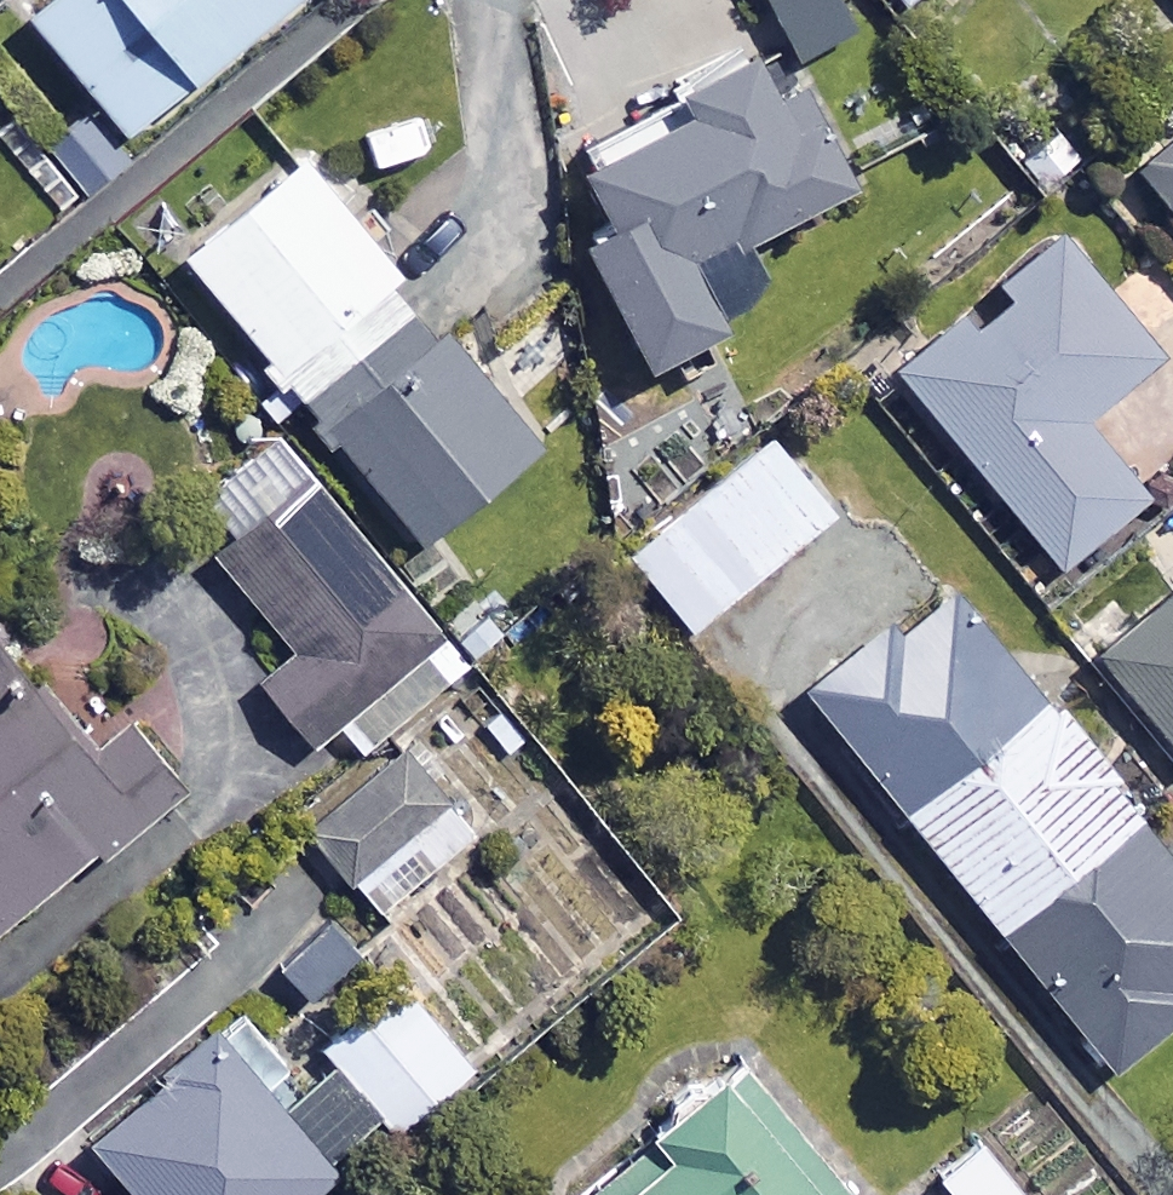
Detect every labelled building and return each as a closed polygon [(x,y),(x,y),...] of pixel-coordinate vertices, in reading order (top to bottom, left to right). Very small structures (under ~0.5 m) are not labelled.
[(15,1),(118,121),(260,0),(17,0),(15,1)] [(850,163),(776,23),(704,61),(712,75),(568,152),(598,207),(569,222),(639,354),(715,314),(682,252),(850,163)] [(121,149),(80,105),(40,143),(81,187),(121,149)] [(1139,152),(1172,195),(1172,124),(1139,152)] [(414,294),(295,145),(174,241),(293,390),(414,294)] [(1149,347),(1048,225),(886,359),(1051,560),(1140,486),(1075,408),(1149,347)] [(535,435),(423,305),(307,406),(418,535),(535,435)] [(464,661),(276,421),(197,483),(229,524),(206,542),(285,644),(252,669),(305,737),(333,714),(357,745),(464,661)] [(829,508),(764,432),(637,540),(702,616),(829,508)] [(939,567),(798,682),(1107,1062),(1172,1008),(1172,854),(939,567)] [(1172,746),(1172,576),(1089,645),(1172,746)] [(0,634),(0,907),(88,832),(96,842),(178,772),(122,707),(87,737),(0,634)] [(470,826),(392,737),(298,819),(376,908),(470,826)] [(262,951),(298,991),(351,943),(314,903),(262,951)] [(402,972),(317,1033),(382,1123),(466,1062),(402,972)] [(319,1154),(364,1115),(314,1056),(269,1095),(211,1027),(86,1134),(138,1194),(292,1194),(328,1164),(319,1154)] [(715,1048),(643,1107),(658,1126),(573,1194),(835,1194),(715,1048)] [(976,1137),(933,1171),(952,1194),(1022,1194),(976,1137)]
